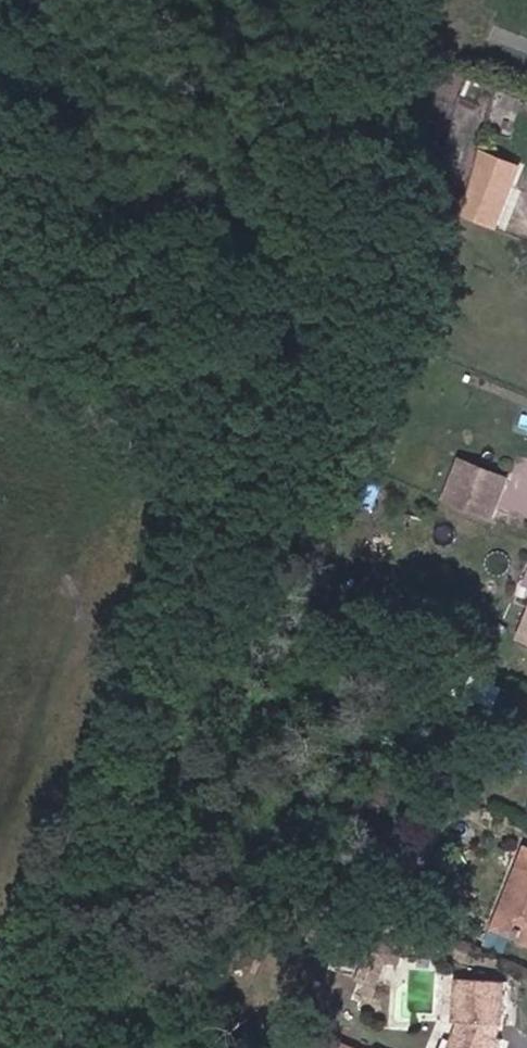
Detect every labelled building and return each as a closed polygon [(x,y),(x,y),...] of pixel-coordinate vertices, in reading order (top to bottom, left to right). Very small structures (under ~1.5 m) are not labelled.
[(523,161),(483,145),(466,211),(499,224),(523,161)] [(480,467),(434,448),(417,489),(463,507),(480,467)] [(499,630),(526,645),(526,563),(499,630)] [(518,848),(488,920),(525,938),(526,933),(526,852),(518,848)] [(443,979),(436,1028),(446,1029),(441,1047),(486,1047),(486,1046),(472,1042),(475,1026),(489,1027),(492,984),(443,979)]
